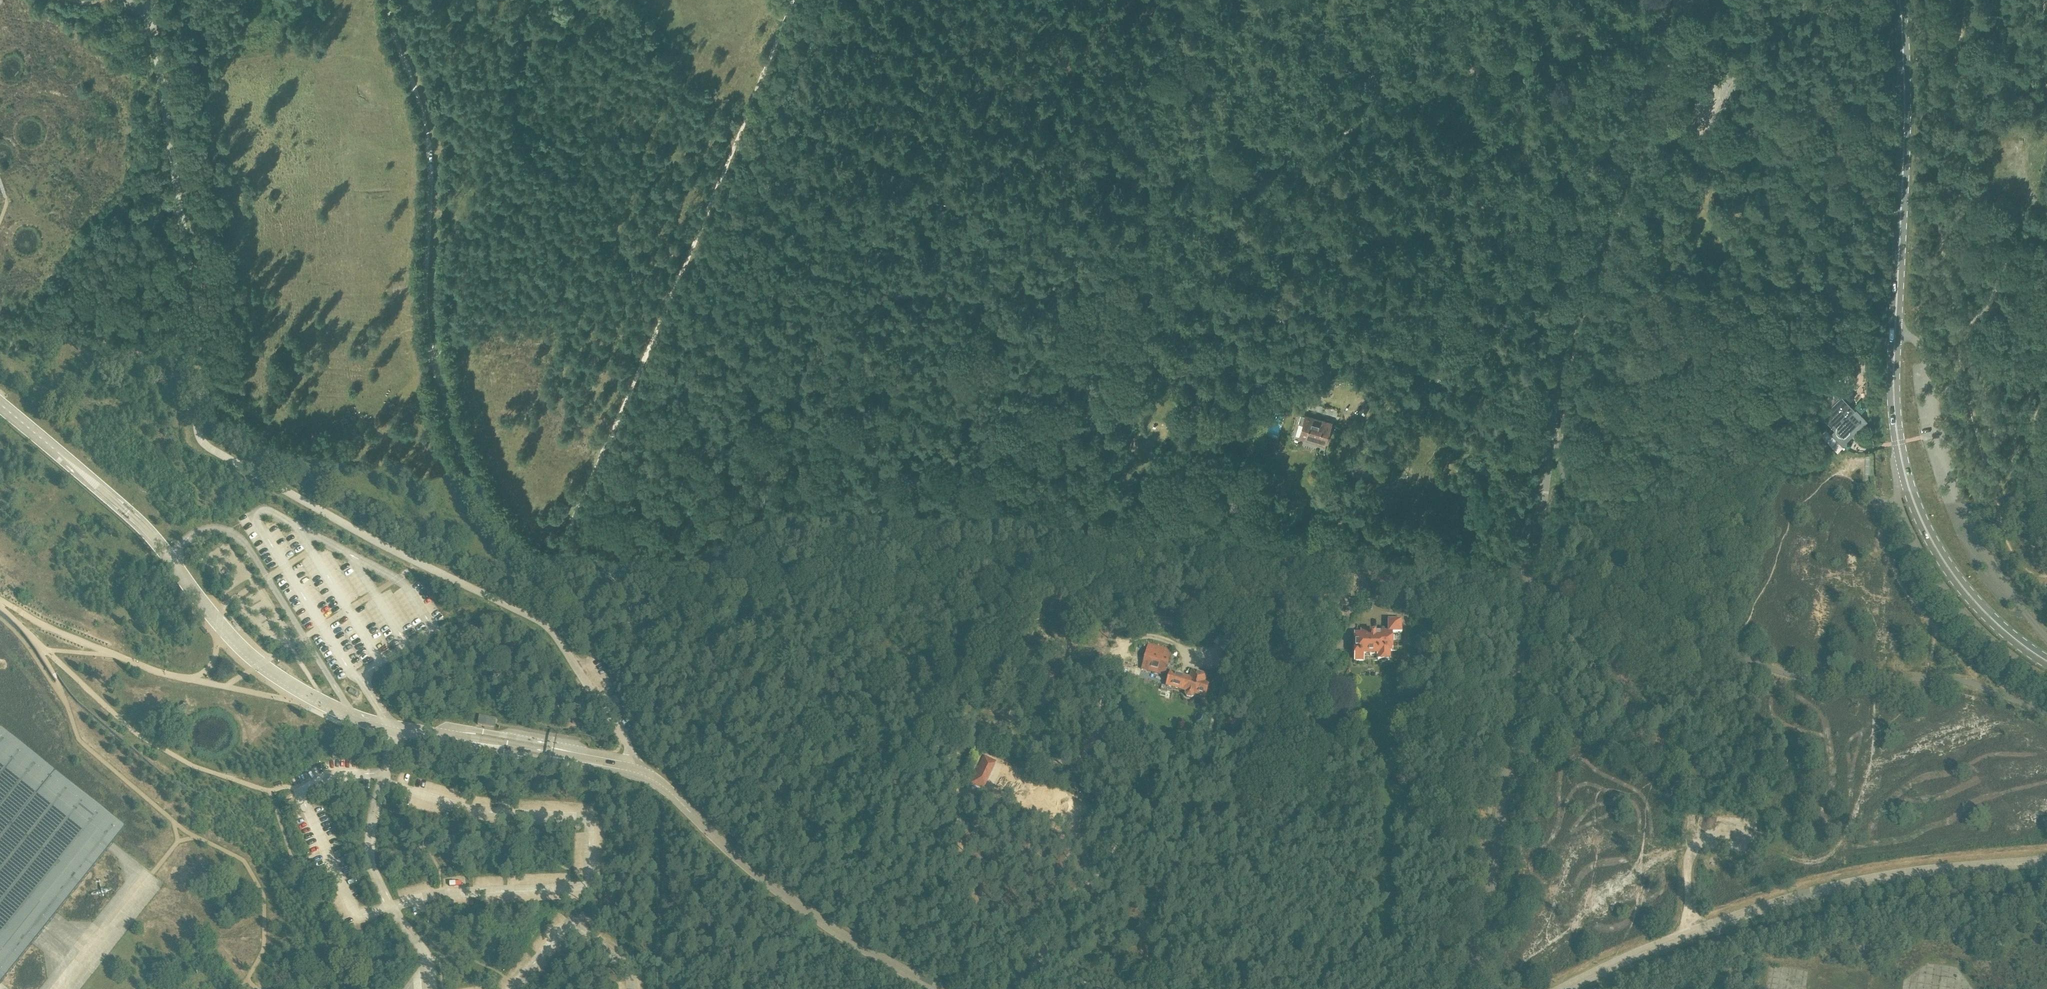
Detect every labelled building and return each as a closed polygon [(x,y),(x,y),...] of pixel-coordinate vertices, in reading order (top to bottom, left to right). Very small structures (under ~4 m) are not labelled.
[(1360,372),(1355,380),(1369,389),(1373,381),(1371,380),(1372,379),(1360,372)] [(1832,389),(1824,398),(1832,405),(1840,397),(1832,389)] [(1855,410),(1841,396),(1840,397),(1832,405),(1832,406),(1825,413),(1821,417),(1835,430),(1831,434),(1842,445),(1851,437),(1854,434),(1852,431),(1860,423),(1861,421),(1861,420),(1853,412),(1855,410)] [(1299,423),(1303,424),(1300,436),(1325,443),(1331,422),(1306,415),(1301,414),(1299,423)] [(1240,436),(1236,447),(1244,450),(1245,448),(1253,451),(1256,441),(1240,436)] [(1393,634),(1402,634),(1402,620),(1388,620),(1387,633),(1367,633),(1367,629),(1361,629),(1361,635),(1354,634),(1354,662),(1363,663),(1363,656),(1377,657),(1377,661),(1390,662),(1390,653),(1392,653),(1393,634)] [(1148,644),(1144,656),(1140,668),(1164,675),(1171,651),(1148,644)] [(1189,678),(1177,674),(1170,672),(1166,686),(1185,693),(1184,695),(1186,698),(1190,699),(1192,698),(1193,695),(1204,698),(1207,689),(1203,687),(1206,676),(1191,671),(1189,678)] [(499,719),(482,717),(480,725),(497,728),(499,719)] [(138,829),(0,726),(0,988),(9,988),(138,829)]
